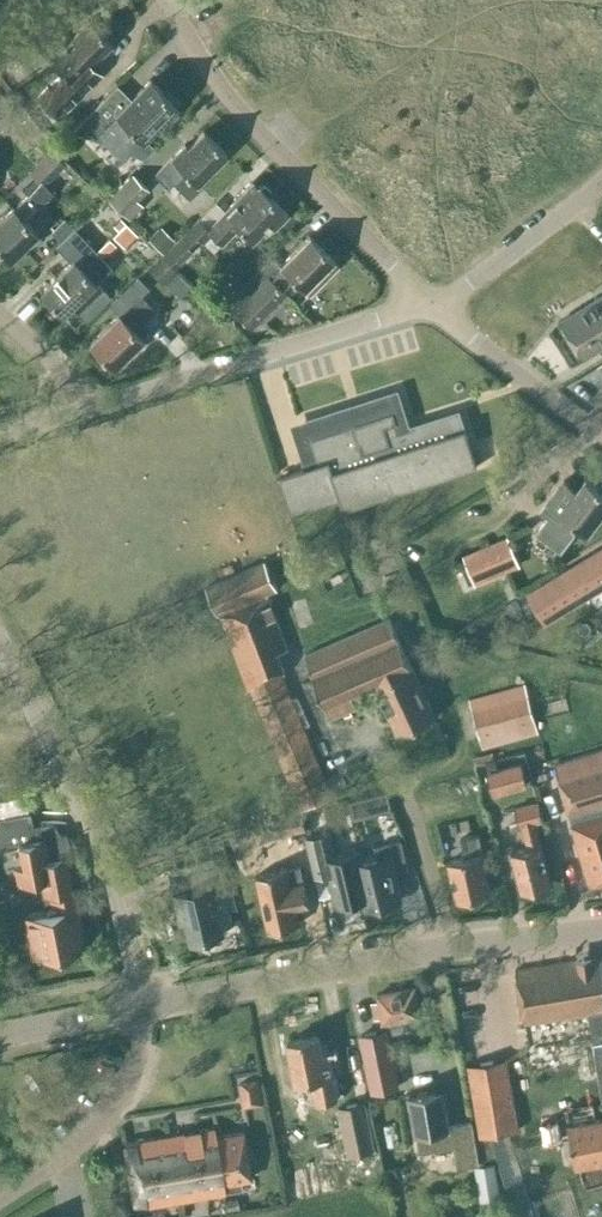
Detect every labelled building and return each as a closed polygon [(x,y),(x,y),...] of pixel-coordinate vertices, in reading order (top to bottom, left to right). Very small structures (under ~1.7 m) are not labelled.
[(91,63),(112,42),(88,19),(64,43),(55,34),(40,49),(64,74),(49,89),(46,86),(35,97),(56,119),(101,74),(91,63)] [(144,137),(160,120),(164,124),(176,112),(172,108),(175,105),(149,79),(131,99),(116,85),(80,122),(96,138),(99,134),(123,156),(129,150),(142,157),(153,146),(144,137)] [(17,114),(4,100),(0,104),(0,129),(17,114)] [(198,184),(226,155),(203,132),(187,148),(184,145),(155,176),(167,188),(172,183),(189,199),(201,187),(198,184)] [(49,149),(28,171),(33,176),(35,175),(44,185),(65,164),(49,149)] [(149,189),(132,172),(107,198),(129,219),(143,204),(138,200),(149,189)] [(0,218),(0,250),(8,259),(36,232),(24,220),(39,205),(52,193),(44,185),(35,175),(33,176),(21,188),(25,193),(0,218)] [(233,200),(207,227),(198,217),(162,254),(175,267),(203,237),(215,249),(238,226),(251,240),(269,222),(274,227),(287,214),(257,185),(256,186),(251,182),(233,200)] [(120,218),(114,225),(118,229),(125,223),(120,218)] [(118,229),(112,235),(122,245),(134,233),(125,223),(118,229)] [(174,240),(160,226),(147,239),(161,253),(174,240)] [(69,263),(40,291),(60,313),(68,305),(83,320),(107,297),(93,282),(109,266),(101,257),(99,255),(95,251),(73,228),(59,242),(55,246),(62,253),(61,254),(69,263)] [(333,259),(308,234),(277,266),(281,269),(270,280),(265,276),(253,288),(245,280),(217,309),(228,320),(234,315),(250,330),(285,295),(280,291),(292,279),(303,289),(309,294),(337,264),(332,259),(333,259)] [(176,272),(161,257),(148,270),(163,284),(176,272)] [(108,304),(118,314),(89,342),(112,367),(141,339),(133,330),(154,310),(139,295),(147,287),(137,276),(108,304)] [(216,308),(225,299),(219,293),(213,293),(207,299),(216,308)] [(584,357),(601,346),(601,295),(562,320),(584,357)] [(399,430),(388,395),(303,422),(315,462),(314,463),(280,474),(292,512),(340,497),(343,508),(476,467),(459,411),(399,430)] [(586,477),(577,490),(562,479),(539,509),(548,516),(540,527),(535,533),(561,552),(580,526),(587,532),(601,513),(601,484),(599,487),(586,477)] [(475,585),(520,566),(507,536),(462,554),(475,585)] [(601,585),(601,550),(531,594),(546,619),(601,585)] [(217,614),(276,588),(265,562),(205,588),(217,614)] [(268,595),(263,597),(215,618),(225,640),(229,639),(238,662),(248,689),(250,688),(300,809),(333,797),(280,673),(283,672),(275,651),(287,647),(289,646),(268,595)] [(516,599),(507,604),(514,614),(522,609),(516,599)] [(397,732),(434,715),(390,619),(305,655),(331,717),(354,707),(350,696),(376,685),(397,732)] [(507,688),(469,698),(483,748),(495,744),(537,732),(527,690),(525,683),(507,688)] [(555,762),(590,884),(601,880),(601,748),(555,762)] [(493,794),(528,785),(522,761),(486,771),(493,794)] [(360,797),(347,800),(350,816),(364,813),(360,797)] [(536,888),(537,886),(551,882),(535,818),(543,815),(538,799),(514,806),(518,822),(520,821),(526,847),(511,851),(521,890),(527,888),(528,890),(536,888)] [(342,804),(325,808),(329,823),(346,819),(342,804)] [(305,829),(301,811),(263,819),(267,837),(305,829)] [(31,825),(28,812),(0,817),(0,848),(7,885),(40,879),(43,896),(48,895),(50,906),(48,907),(45,910),(23,915),(32,957),(37,956),(38,960),(58,956),(57,952),(82,947),(79,930),(82,930),(73,887),(71,888),(63,849),(68,848),(64,832),(57,833),(57,831),(57,830),(56,828),(55,827),(53,825),(51,824),(48,823),(46,822),(44,822),(31,825)] [(335,844),(331,829),(307,836),(316,877),(331,873),(338,906),(364,900),(359,879),(366,878),(361,861),(362,861),(360,852),(338,857),(335,844)] [(457,900),(490,892),(485,869),(490,868),(486,853),(482,854),(477,835),(460,839),(465,857),(448,861),(457,900)] [(379,857),(362,861),(361,861),(366,878),(359,879),(364,900),(366,908),(399,900),(392,871),(407,868),(400,842),(377,847),(379,857)] [(224,891),(218,865),(167,876),(171,893),(175,910),(180,909),(187,943),(222,935),(212,894),(224,891)] [(268,931),(299,924),(295,908),(309,905),(304,881),(302,882),(299,867),(286,870),(286,868),(255,875),(268,931)] [(515,969),(524,1023),(587,1012),(588,1012),(592,1039),(601,1038),(601,959),(601,955),(515,969)] [(420,1015),(415,987),(377,993),(378,1000),(370,1001),(373,1018),(381,1017),(382,1022),(390,1021),(392,1033),(404,1031),(401,1018),(420,1015)] [(385,1030),(361,1035),(372,1090),(397,1085),(385,1030)] [(337,1097),(330,1057),(324,1058),(320,1035),(288,1041),(296,1082),(313,1078),(318,1101),(337,1097)] [(481,1136),(518,1129),(504,1059),(468,1066),(481,1136)] [(262,1104),(258,1081),(239,1084),(243,1108),(262,1104)] [(442,1089),(410,1095),(416,1133),(417,1133),(420,1151),(438,1148),(455,1145),(458,1167),(479,1163),(472,1122),(451,1125),(449,1126),(442,1089)] [(365,1101),(337,1107),(347,1155),(375,1150),(365,1101)] [(601,1163),(601,1119),(568,1125),(575,1168),(601,1163)] [(215,1136),(214,1128),(124,1143),(135,1207),(225,1192),(215,1136)] [(215,1137),(215,1136),(225,1192),(242,1189),(240,1180),(250,1178),(243,1132),(215,1137)] [(501,1197),(495,1161),(474,1165),(480,1200),(501,1197)] [(238,1209),(237,1199),(224,1201),(226,1211),(238,1209)]
